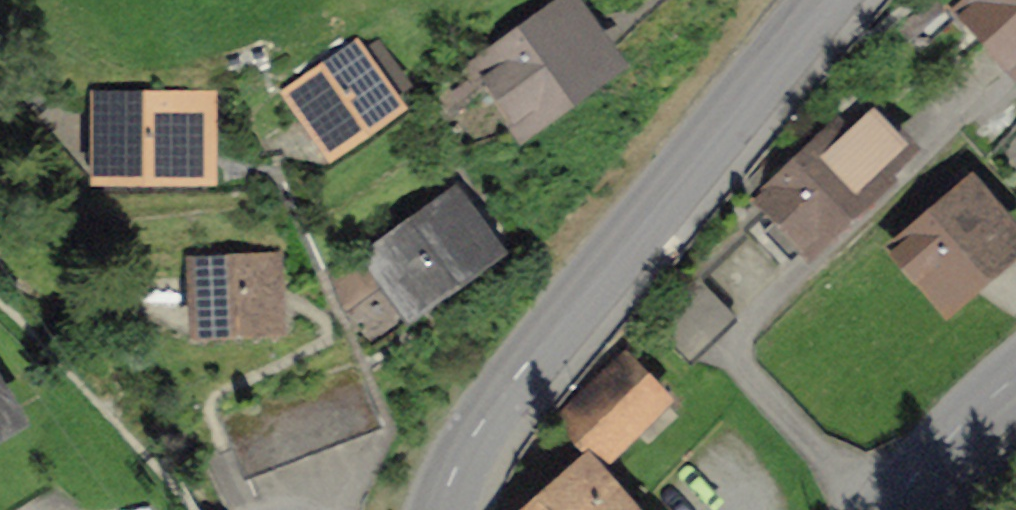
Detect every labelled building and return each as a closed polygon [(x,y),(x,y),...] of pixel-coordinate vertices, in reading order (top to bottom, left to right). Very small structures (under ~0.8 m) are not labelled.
[(970,9),(1015,60),(1015,0),(979,0),(970,9)] [(611,70),(561,1),(478,60),(529,129),(611,70)] [(368,43),(295,93),(336,153),(409,104),(368,43)] [(210,98),(103,99),(103,175),(211,174),(210,98)] [(865,102),(725,211),(768,265),(907,157),(865,102)] [(963,170),(880,240),(941,311),(1015,248),(1015,233),(963,170)] [(452,200),(359,256),(398,321),(491,265),(452,200)] [(275,259),(196,261),(198,329),(277,327),(275,259)] [(629,356),(561,422),(603,464),(671,398),(629,356)] [(327,378),(350,437),(381,425),(357,366),(327,378)] [(299,389),(322,448),(350,437),(327,378),(299,389)] [(252,407),(275,466),(322,448),(299,389),(252,407)] [(0,398),(0,424),(12,417),(0,398)] [(252,407),(222,419),(245,478),(275,466),(252,407)] [(537,509),(629,509),(591,465),(537,509)]
